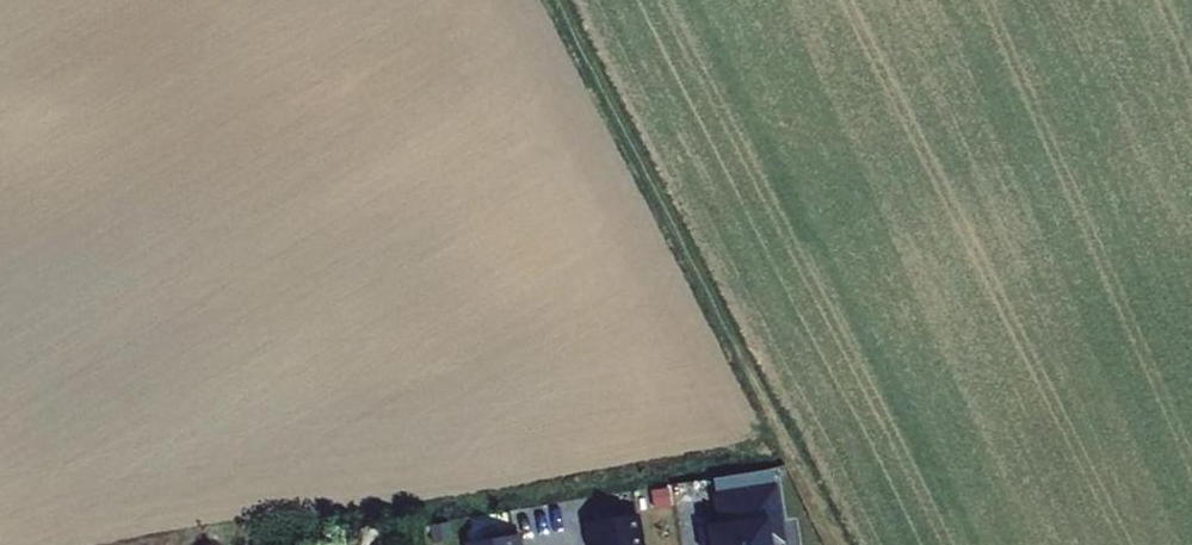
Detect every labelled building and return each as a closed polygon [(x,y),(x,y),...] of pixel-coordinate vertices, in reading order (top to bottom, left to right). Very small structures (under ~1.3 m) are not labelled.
[(718,492),(722,522),(703,525),(706,544),(786,544),(785,541),(799,539),(790,481),(718,492)] [(583,515),(587,540),(590,540),(591,544),(642,544),(636,507),(583,515)] [(470,538),(471,544),(525,544),(522,529),(470,538)]
